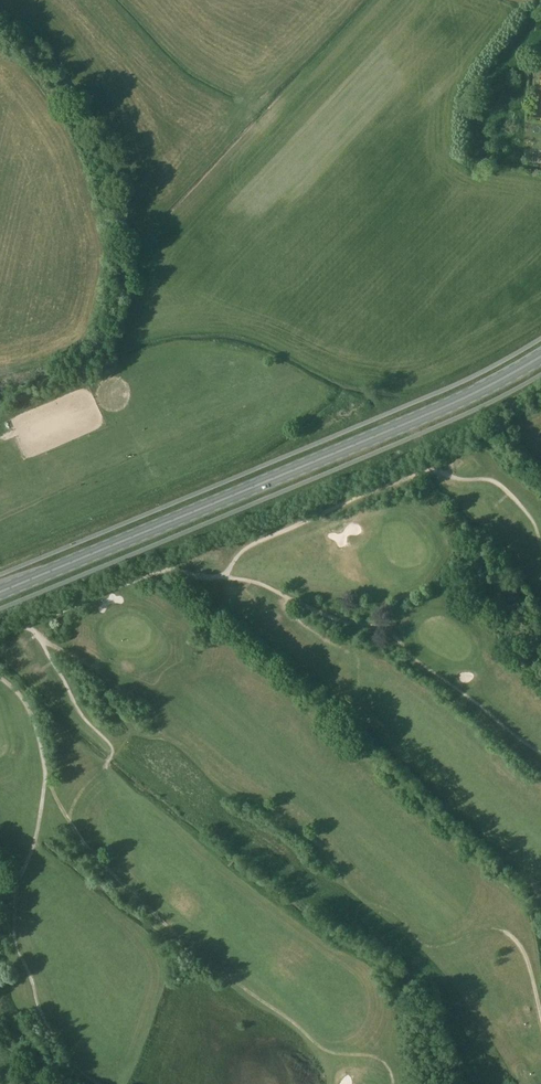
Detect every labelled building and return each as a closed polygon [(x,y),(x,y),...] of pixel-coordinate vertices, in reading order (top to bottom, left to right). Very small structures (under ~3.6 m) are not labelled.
[(522,99),(527,109),(539,104),(535,93),(522,99)] [(510,517),(504,521),(509,528),(515,524),(510,517)] [(255,606),(260,601),(255,595),(249,600),(255,606)] [(15,653),(21,649),(15,641),(9,646),(15,653)] [(43,684),(47,691),(53,687),(49,680),(43,684)]
